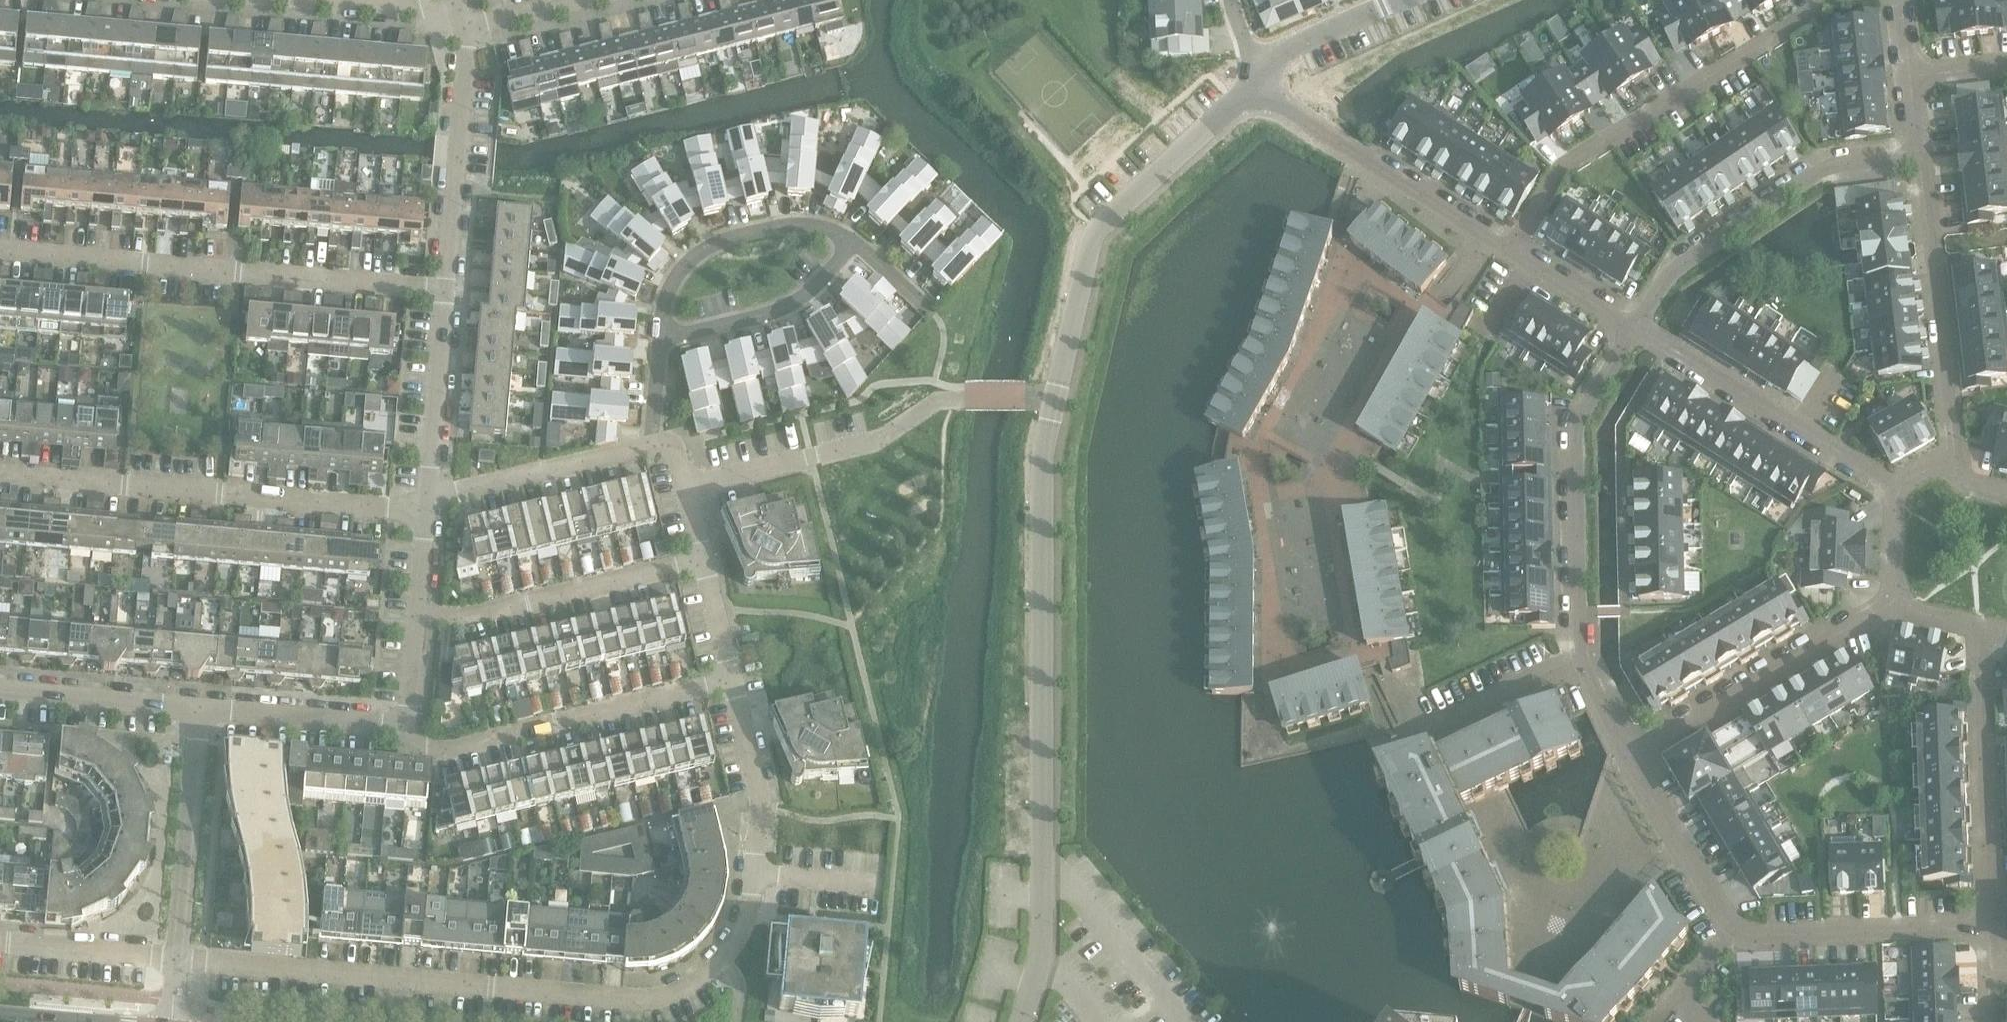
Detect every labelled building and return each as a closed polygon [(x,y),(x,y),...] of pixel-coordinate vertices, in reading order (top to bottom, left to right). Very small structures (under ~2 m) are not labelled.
[(772,0),(760,0),(761,4),(755,6),(755,5),(753,6),(747,8),(755,43),(775,38),(767,3),(772,1),(772,0)] [(775,38),(795,33),(787,0),(778,0),(772,1),(767,3),(775,38)] [(795,33),(814,28),(815,28),(808,0),(787,0),(795,33)] [(814,28),(815,31),(819,30),(819,29),(826,27),(828,35),(843,31),(841,24),(842,24),(837,4),(832,5),(831,0),(808,0),(815,28),(814,28)] [(1157,19),(1198,18),(1197,0),(1156,0),(1157,19)] [(1300,0),(1261,0),(1262,3),(1258,5),(1264,20),(1277,14),(1301,3),(1300,0)] [(1281,24),(1319,7),(1316,0),(1309,0),(1301,3),(1277,14),(1281,24)] [(1690,0),(1681,0),(1668,7),(1670,12),(1659,19),(1676,51),(1688,45),(1694,42),(1697,47),(1711,39),(1690,0)] [(1711,39),(1726,31),(1723,26),(1729,23),(1740,17),(1731,0),(1690,0),(1711,39)] [(1740,17),(1751,11),(1758,8),(1761,13),(1775,5),(1772,0),(1731,0),(1740,17)] [(1974,0),(1937,0),(1941,36),(1955,34),(1955,31),(1961,31),(1962,39),(1978,37),(1974,0)] [(1978,37),(1994,35),(1993,27),(1999,26),(1999,28),(2006,27),(2006,0),(1974,0),(1978,37)] [(41,15),(50,16),(51,1),(46,1),(41,15)] [(731,3),(720,6),(722,14),(715,15),(713,16),(708,18),(716,53),(736,48),(727,13),(733,11),(731,3)] [(85,19),(93,20),(94,5),(89,5),(85,19)] [(678,7),(680,16),(691,13),(689,5),(678,7)] [(128,23),(136,24),(137,9),(132,8),(128,23)] [(727,13),(736,48),(755,43),(747,8),(741,9),(739,9),(739,10),(733,11),(727,13)] [(1761,13),(1758,8),(1751,11),(1754,16),(1761,13)] [(171,27),(179,28),(180,13),(175,12),(171,27)] [(674,26),(668,28),(679,72),(698,67),(696,58),(688,23),(693,21),(691,13),(680,16),(682,24),(676,25),(674,26)] [(638,17),(640,26),(651,23),(649,14),(638,17)] [(1831,29),(1834,48),(1834,50),(1876,45),(1874,33),(1879,32),(1876,14),(1853,17),(1854,24),(1836,26),(1836,29),(1831,29)] [(15,66),(19,18),(0,17),(0,65),(15,66)] [(224,31),(232,32),(233,18),(228,17),(224,31)] [(688,23),(696,58),(716,53),(708,18),(701,19),(699,19),(699,20),(693,21),(688,23)] [(1198,18),(1157,19),(1158,45),(1155,45),(1155,56),(1172,56),(1172,58),(1192,57),(1192,55),(1192,43),(1199,43),(1198,18)] [(23,67),(45,69),(49,21),(27,19),(23,67)] [(45,69),(67,71),(71,23),(49,21),(45,69)] [(267,35),(275,36),(276,21),(271,21),(267,35)] [(71,23),(67,71),(88,73),(93,25),(71,23)] [(628,38),(639,82),(659,77),(648,33),(654,31),(651,23),(640,26),(643,34),(637,35),(634,36),(635,36),(628,38)] [(1732,28),(1729,23),(1723,26),(1726,31),(1732,28)] [(599,27),(601,36),(612,33),(610,24),(599,27)] [(88,73),(110,74),(114,27),(93,25),(88,73)] [(310,39),(318,40),(319,25),(314,25),(310,39)] [(114,27),(110,74),(131,76),(136,29),(114,27)] [(648,33),(659,77),(679,72),(668,28),(662,29),(661,29),(659,29),(660,30),(654,31),(648,33)] [(131,76),(153,78),(157,31),(136,29),(131,76)] [(354,43),(362,44),(363,29),(357,29),(354,43)] [(157,31),(153,78),(174,80),(179,32),(157,31)] [(1604,46),(1632,87),(1645,78),(1642,73),(1648,69),(1659,62),(1638,31),(1627,38),(1624,33),(1604,46)] [(179,32),(174,80),(197,82),(201,34),(179,32)] [(232,32),(232,37),(227,85),(249,87),(253,39),(240,38),(240,33),(232,32)] [(397,47),(405,48),(406,33),(401,32),(397,47)] [(589,48),(597,82),(600,92),(619,87),(609,43),(614,41),(612,33),(601,36),(603,44),(597,45),(595,46),(589,48)] [(559,37),(561,45),(572,43),(570,34),(559,37)] [(205,83),(227,85),(232,37),(209,35),(205,83)] [(620,40),(614,41),(609,43),(619,87),(639,82),(628,38),(622,39),(620,39),(620,40)] [(275,41),(253,39),(249,87),(270,89),(275,41)] [(296,43),(275,41),(270,89),(292,91),(296,43)] [(519,44),(521,54),(532,51),(529,41),(519,44)] [(1697,47),(1694,42),(1688,45),(1691,50),(1697,47)] [(296,43),(292,91),(313,93),(318,45),(296,43)] [(555,56),(549,57),(557,92),(577,87),(569,52),(574,51),(572,43),(561,45),(563,54),(557,56),(557,55),(555,56)] [(313,93),(335,95),(339,47),(318,45),(313,93)] [(1834,52),(1836,71),(1878,66),(1876,45),(1834,50),(1834,52)] [(1578,71),(1598,102),(1609,95),(1615,91),(1618,96),(1632,87),(1604,46),(1585,60),(1588,64),(1578,71)] [(335,95),(357,97),(361,49),(339,47),(335,95)] [(597,82),(589,48),(582,49),(580,49),(580,50),(574,51),(569,52),(577,87),(597,82)] [(357,97),(378,99),(383,51),(361,49),(357,97)] [(378,99),(400,100),(404,52),(383,51),(378,99)] [(532,51),(521,54),(524,64),(507,68),(512,86),(507,87),(512,106),(513,106),(515,113),(530,110),(528,102),(539,100),(538,97),(529,62),(534,61),(532,51)] [(404,52),(400,100),(422,102),(424,84),(430,85),(431,67),(426,67),(427,54),(404,52)] [(540,60),(534,61),(529,62),(538,97),(539,100),(541,107),(560,102),(557,92),(549,57),(542,59),(540,59),(540,60)] [(1881,88),(1885,88),(1882,65),(1878,66),(1836,71),(1839,91),(1839,93),(1881,88)] [(1651,74),(1648,69),(1642,73),(1645,78),(1651,74)] [(1545,87),(1572,127),(1585,118),(1582,113),(1588,109),(1598,102),(1578,71),(1567,78),(1564,73),(1545,87)] [(19,84),(18,98),(46,99),(47,85),(19,84)] [(1572,127),(1545,87),(1525,100),(1528,104),(1517,112),(1538,143),(1549,135),(1555,131),(1558,136),(1572,127)] [(1839,95),(1841,114),(1883,109),(1881,88),(1839,93),(1839,95)] [(1618,96),(1615,91),(1609,95),(1612,100),(1618,96)] [(1959,108),(1961,131),(2003,126),(2000,103),(2000,98),(1993,99),(1994,104),(1959,108)] [(1435,117),(1440,109),(1434,117),(1418,107),(1421,101),(1418,99),(1415,105),(1413,104),(1391,140),(1397,144),(1392,152),(1398,156),(1403,148),(1405,149),(1412,153),(1435,117)] [(226,102),(226,117),(248,117),(248,102),(226,102)] [(1456,119),(1440,109),(1435,117),(1412,153),(1419,158),(1421,159),(1416,167),(1422,171),(1427,163),(1432,166),(1455,130),(1459,124),(1458,124),(1464,115),(1460,113),(1456,119)] [(1591,114),(1588,109),(1582,113),(1585,118),(1591,114)] [(1886,128),(1883,109),(1841,114),(1844,134),(1844,138),(1845,141),(1867,138),(1867,134),(1886,131),(1886,128)] [(1793,164),(1798,160),(1793,152),(1799,148),(1775,113),(1771,116),(1755,127),(1779,162),(1787,156),(1793,164)] [(788,188),(787,196),(805,198),(805,196),(810,196),(811,181),(813,163),(813,155),(814,146),(816,125),(794,123),(792,144),(790,168),(788,188)] [(2003,126),(1961,131),(1964,151),(1964,152),(2006,147),(2005,145),(2003,126)] [(1764,172),(1769,180),(1775,176),(1770,168),(1779,162),(1755,127),(1738,138),(1735,140),(1759,176),(1764,172)] [(751,129),(729,135),(738,172),(739,179),(744,199),(746,206),(763,202),(763,200),(767,199),(764,186),(764,184),(760,166),(758,159),(751,129)] [(1475,143),(1458,132),(1455,130),(1432,166),(1438,170),(1433,177),(1439,181),(1444,173),(1446,174),(1453,179),(1475,143)] [(1558,136),(1555,131),(1549,135),(1552,140),(1558,136)] [(829,200),(826,207),(842,214),(845,207),(846,205),(851,207),(856,195),(857,193),(864,177),(865,175),(871,161),(880,141),(859,132),(851,152),(841,174),(832,192),(829,200)] [(695,182),(703,217),(720,213),(720,211),(725,209),(723,202),(719,186),(717,177),(713,160),(708,140),(686,145),(691,165),(695,182)] [(1753,179),(1759,176),(1735,140),(1731,142),(1715,154),(1739,189),(1747,183),(1753,191),(1759,187),(1753,179)] [(1492,153),(1475,143),(1453,179),(1459,183),(1461,184),(1457,192),(1463,196),(1468,188),(1473,192),(1496,155),(1492,153)] [(10,158),(20,159),(21,148),(11,147),(10,158)] [(2006,147),(1964,152),(1964,151),(1960,152),(1962,175),(1966,174),(1966,173),(2006,169),(2006,160),(2006,149),(2006,147)] [(30,160),(30,156),(31,149),(21,148),(20,159),(30,160)] [(1730,195),(1739,189),(1715,154),(1698,165),(1695,167),(1719,202),(1724,199),(1729,206),(1735,202),(1730,195)] [(813,163),(811,181),(824,187),(831,170),(834,164),(813,155),(813,163)] [(1486,200),(1493,204),(1516,168),(1499,157),(1496,155),(1473,192),(1478,195),(1474,203),(1480,207),(1485,199),(1486,200)] [(44,214),(44,211),(45,206),(48,169),(49,157),(30,156),(30,160),(29,168),(25,167),(21,212),(44,214)] [(761,159),(758,159),(760,166),(764,184),(778,185),(779,168),(780,161),(761,159)] [(653,162),(633,174),(645,192),(657,213),(668,231),(672,237),(687,228),(686,226),(690,224),(684,214),(683,212),(673,196),(669,189),(664,180),(653,162)] [(873,211),(868,216),(881,228),(882,227),(886,230),(890,226),(891,225),(908,206),(909,205),(920,193),(935,178),(918,162),(904,178),(887,196),(873,211)] [(10,211),(13,166),(0,165),(0,210),(10,211)] [(227,177),(237,178),(238,167),(228,166),(227,177)] [(238,167),(237,178),(247,179),(248,168),(238,167)] [(1707,210),(1713,218),(1719,214),(1713,206),(1719,202),(1695,167),(1692,169),(1675,180),(1699,216),(1707,210)] [(1533,179),(1516,168),(1493,204),(1500,209),(1502,210),(1497,218),(1504,221),(1508,214),(1515,217),(1537,181),(1536,181),(1533,179)] [(45,206),(68,208),(71,171),(48,169),(45,206)] [(1966,174),(1969,195),(2006,190),(2006,169),(1966,173),(1966,174)] [(68,208),(90,211),(94,173),(71,171),(68,208)] [(116,175),(94,173),(90,211),(113,213),(116,175)] [(116,175),(113,213),(112,229),(120,230),(121,213),(136,215),(139,177),(116,175)] [(136,215),(158,217),(162,179),(139,177),(136,215)] [(864,177),(857,193),(866,201),(877,189),(864,177)] [(162,179),(158,217),(181,219),(184,181),(162,179)] [(1693,220),(1699,216),(1675,180),(1659,191),(1655,194),(1654,194),(1678,230),(1684,226),(1690,233),(1695,229),(1690,222),(1693,220)] [(181,219),(204,221),(207,183),(184,181),(181,219)] [(207,183),(204,221),(203,228),(227,230),(231,186),(207,183)] [(334,184),(333,195),(330,232),(353,234),(356,197),(357,186),(334,184)] [(420,194),(430,195),(431,184),(421,184),(420,194)] [(728,184),(719,186),(723,202),(732,200),(728,184)] [(688,185),(669,189),(673,196),(683,212),(693,209),(689,192),(688,185)] [(238,231),(261,233),(262,230),(262,226),(265,189),(242,187),(238,231)] [(265,189),(262,226),(285,228),(288,191),(265,189)] [(1969,195),(1970,207),(1966,207),(1968,225),(1992,223),(1990,215),(2006,213),(2006,190),(1969,195)] [(285,228),(307,230),(311,193),(288,191),(285,228)] [(311,193),(307,230),(306,246),(314,247),(316,231),(330,232),(333,195),(311,193)] [(353,234),(375,236),(379,199),(356,197),(353,234)] [(379,199),(375,236),(374,252),(382,253),(384,237),(398,238),(401,201),(379,199)] [(401,201),(398,238),(398,245),(421,247),(425,203),(401,201)] [(607,201),(593,218),(609,232),(627,248),(642,261),(648,266),(655,272),(666,258),(660,253),(658,252),(662,248),(653,240),(651,238),(635,225),(631,222),(623,215),(607,201)] [(1549,240),(1567,252),(1590,216),(1588,215),(1571,204),(1567,202),(1555,221),(1559,223),(1549,240)] [(1902,207),(1902,204),(1901,202),(1859,207),(1859,209),(1860,213),(1862,232),(1904,227),(1903,220),(1903,217),(1913,216),(1912,208),(1902,209),(1902,207)] [(908,206),(891,225),(901,234),(913,221),(918,216),(908,206)] [(495,230),(531,234),(533,211),(497,208),(495,230)] [(918,260),(924,254),(935,242),(941,235),(952,223),(936,208),(924,220),(900,246),(913,258),(914,257),(918,260)] [(1352,242),(1370,256),(1395,224),(1390,220),(1381,214),(1377,210),(1370,219),(1353,241),(1352,242)] [(44,211),(44,214),(43,223),(52,224),(52,215),(49,211),(44,211)] [(647,212),(631,222),(635,225),(651,238),(660,233),(651,218),(647,212)] [(66,225),(74,226),(75,217),(72,213),(67,213),(66,225)] [(89,227),(97,228),(98,219),(94,215),(90,215),(89,227)] [(1567,252),(1586,263),(1608,228),(1592,217),(1590,216),(1567,252)] [(134,231),(143,232),(143,223),(140,219),(135,219),(134,231)] [(157,233),(165,234),(166,225),(163,221),(158,221),(157,233)] [(544,223),(546,235),(554,233),(551,221),(544,223)] [(1288,243),(1326,256),(1334,235),(1324,231),(1296,221),(1293,228),(1290,237),(1288,243)] [(947,287),(950,290),(973,266),(985,253),(999,238),(983,222),(968,237),(957,250),(932,276),(945,288),(947,287)] [(180,235),(188,236),(189,228),(185,223),(181,223),(180,235)] [(1370,256),(1387,269),(1412,237),(1408,234),(1399,227),(1395,224),(1370,256)] [(1867,276),(1868,280),(1910,275),(1908,261),(1906,241),(1904,227),(1862,232),(1862,236),(1864,246),(1866,265),(1867,276)] [(1625,238),(1608,228),(1586,263),(1604,275),(1626,239),(1625,238)] [(262,230),(261,233),(260,242),(269,243),(270,235),(266,231),(262,230)] [(495,230),(493,250),(530,253),(531,234),(495,230)] [(1423,296),(1405,282),(1387,269),(1370,256),(1352,242),(1353,241),(1334,235),(1324,231),(1277,355),(1231,433),(1224,472),(1244,573),(1242,693),(1273,693),(1295,686),(1315,679),(1336,673),(1358,666),(1359,671),(1395,659),(1392,642),(1371,512),(1365,477),(1383,445),(1447,330),(1456,315),(1426,292),(1423,296)] [(283,244),(292,245),(292,237),(289,233),(284,232),(283,244)] [(554,233),(546,235),(549,247),(557,245),(554,233)] [(329,248),(337,249),(338,241),(334,237),(330,236),(329,248)] [(1412,237),(1387,269),(1405,282),(1429,250),(1425,247),(1416,240),(1412,237)] [(351,250),(360,251),(360,243),(357,239),(352,238),(351,250)] [(1626,239),(1604,275),(1623,286),(1633,270),(1637,272),(1649,253),(1645,251),(1628,240),(1626,239)] [(935,242),(924,254),(931,261),(942,249),(935,242)] [(1283,257),(1281,263),(1319,276),(1326,256),(1288,243),(1286,248),(1283,257)] [(565,271),(587,281),(609,290),(610,290),(628,298),(635,301),(642,285),(640,284),(642,280),(629,274),(611,267),(605,264),(595,260),(567,248),(565,271)] [(493,250),(492,270),(528,273),(530,253),(493,250)] [(617,250),(605,264),(611,267),(629,274),(636,266),(622,254),(617,250)] [(1429,250),(1405,282),(1423,296),(1426,292),(1447,264),(1442,260),(1434,254),(1429,250)] [(1567,252),(1564,257),(1583,269),(1586,263),(1567,252)] [(1957,280),(1959,295),(2001,290),(1998,270),(1994,270),(1994,269),(1975,271),(1973,260),(1951,263),(1953,281),(1957,280)] [(547,275),(555,275),(556,263),(548,263),(547,275)] [(1275,278),(1274,283),(1312,297),(1319,276),(1281,263),(1279,268),(1275,278)] [(17,332),(21,288),(8,286),(10,269),(1,268),(0,276),(0,330),(17,332)] [(490,290),(526,293),(528,273),(492,270),(490,290)] [(17,332),(38,334),(38,333),(44,272),(35,271),(33,289),(21,288),(17,332)] [(38,333),(60,336),(64,291),(51,290),(53,273),(44,272),(38,333)] [(76,292),(64,291),(61,326),(60,336),(81,338),(87,276),(78,275),(76,292)] [(895,292),(876,275),(867,286),(885,302),(895,292)] [(1868,280),(1870,300),(1871,304),(1913,299),(1913,295),(1912,293),(1922,291),(1921,284),(1911,285),(1911,282),(1910,275),(1868,280)] [(96,277),(87,276),(81,338),(104,339),(105,330),(104,329),(107,295),(94,294),(96,277)] [(105,330),(104,339),(126,342),(129,303),(134,304),(136,280),(121,279),(119,296),(107,295),(104,329),(105,330)] [(550,295),(558,296),(559,284),(551,283),(550,295)] [(1266,304),(1305,317),(1312,297),(1274,283),(1272,289),(1268,299),(1266,304)] [(844,299),(841,303),(850,311),(851,312),(865,325),(870,330),(871,331),(878,337),(893,351),(909,335),(875,304),(860,290),(854,285),(842,298),(844,299)] [(246,342),(269,344),(272,310),(259,309),(261,291),(245,290),(243,314),(248,314),(246,342)] [(490,290),(488,310),(516,313),(516,314),(524,314),(526,293),(490,290)] [(1959,295),(1961,317),(2003,312),(2003,310),(2001,290),(1959,295)] [(283,311),(272,310),(269,344),(268,352),(288,354),(289,344),(293,294),(284,293),(283,311)] [(308,355),(312,313),(301,312),(303,295),(293,294),(289,344),(308,345),(308,355)] [(558,296),(550,295),(549,307),(557,308),(558,296)] [(600,295),(593,312),(599,313),(619,315),(623,304),(607,298),(606,297),(600,295)] [(1549,308),(1528,295),(1526,299),(1504,335),(1527,350),(1529,351),(1551,315),(1546,312),(1549,308)] [(308,355),(329,357),(334,298),(325,297),(323,314),(312,313),(308,355)] [(329,357),(349,359),(353,317),(342,316),(343,298),(334,298),(329,357)] [(1913,302),(1913,299),(1871,304),(1871,308),(1873,328),(1916,322),(1915,315),(1915,313),(1925,311),(1924,304),(1914,305),(1913,302)] [(370,353),(375,301),(366,300),(364,318),(353,317),(349,359),(349,361),(369,363),(370,353)] [(375,301),(370,353),(393,355),(394,342),(399,342),(400,328),(395,327),(396,321),(382,320),(384,302),(375,301)] [(1702,343),(1713,349),(1731,320),(1735,314),(1717,302),(1715,306),(1714,306),(1712,308),(1704,321),(1697,317),(1685,337),(1700,346),(1702,343)] [(1261,319),(1259,324),(1297,338),(1305,317),(1266,304),(1265,309),(1261,319)] [(1447,330),(1461,338),(1474,314),(1464,305),(1456,315),(1447,330)] [(478,330),(514,334),(516,314),(516,313),(488,310),(480,309),(478,330)] [(561,310),(559,332),(580,334),(605,336),(625,338),(633,339),(634,321),(632,321),(633,316),(621,315),(619,315),(599,313),(593,312),(582,311),(561,310)] [(851,312),(839,319),(848,335),(852,341),(870,330),(865,325),(851,312)] [(2003,312),(1961,317),(1964,338),(2006,333),(2004,314),(2003,312)] [(1753,325),(1735,314),(1731,320),(1713,349),(1731,361),(1750,331),(1753,325)] [(1531,352),(1548,362),(1570,327),(1551,315),(1529,351),(1531,352)] [(812,327),(808,329),(814,340),(815,342),(828,364),(829,365),(833,373),(849,399),(865,382),(853,361),(840,340),(830,323),(826,316),(811,325),(812,327)] [(1917,330),(1916,322),(1873,328),(1876,347),(1876,352),(1919,346),(1918,343),(1918,340),(1928,339),(1927,331),(1917,333),(1917,330)] [(541,336),(549,337),(550,325),(542,324),(541,336)] [(1252,345),(1289,362),(1297,338),(1259,324),(1257,330),(1254,339),(1252,344),(1252,345)] [(1731,361),(1749,372),(1768,343),(1772,337),(1753,325),(1750,331),(1731,361)] [(1570,327),(1548,362),(1567,374),(1576,380),(1591,356),(1581,350),(1589,338),(1570,327)] [(476,351),(513,354),(514,334),(478,330),(476,351)] [(2006,333),(1964,338),(1967,360),(2006,355),(2006,343),(2006,333)] [(549,337),(541,336),(540,348),(548,349),(549,337)] [(1768,343),(1749,372),(1768,384),(1786,354),(1790,348),(1772,337),(1768,343)] [(773,344),(768,345),(770,350),(770,353),(776,377),(776,378),(780,394),(785,415),(807,409),(796,365),(792,346),(790,338),(772,342),(773,344)] [(815,342),(802,345),(806,362),(807,369),(828,364),(825,358),(815,342)] [(598,343),(597,357),(621,359),(622,345),(605,344),(598,343)] [(1713,349),(1702,343),(1700,346),(1747,376),(1749,372),(1731,361),(1713,349)] [(1241,364),(1276,384),(1289,362),(1252,345),(1249,350),(1244,359),(1241,364)] [(1920,360),(1930,359),(1929,351),(1919,353),(1919,350),(1919,346),(1876,352),(1877,356),(1879,376),(1922,371),(1921,363),(1920,360)] [(730,354),(725,355),(727,361),(727,363),(733,387),(742,425),(764,420),(755,383),(753,375),(749,356),(747,348),(730,352),(730,354)] [(1786,354),(1768,384),(1786,395),(1805,366),(1809,368),(1813,362),(1809,360),(1790,348),(1786,354)] [(476,351),(475,371),(511,374),(513,354),(476,351)] [(557,353),(555,376),(593,379),(601,380),(621,382),(629,382),(630,365),(628,365),(629,360),(624,359),(621,359),(597,357),(557,353)] [(770,353),(757,356),(761,373),(762,380),(776,377),(770,353)] [(1967,360),(1968,372),(1964,373),(1966,391),(1989,388),(1988,380),(2006,377),(2006,376),(2006,355),(1967,360)] [(690,398),(699,435),(721,430),(712,392),(704,358),(687,362),(687,364),(683,366),(690,398)] [(727,363),(714,366),(718,383),(720,390),(733,387),(727,363)] [(1233,377),(1230,382),(1266,402),(1276,384),(1241,364),(1239,368),(1233,377)] [(538,377),(546,377),(547,365),(539,365),(538,377)] [(1809,368),(1805,366),(1786,395),(1801,404),(1819,375),(1809,368)] [(473,391),(509,395),(511,374),(475,371),(473,391)] [(121,374),(121,391),(131,391),(131,375),(121,374)] [(1499,375),(1485,375),(1485,389),(1499,389),(1499,375)] [(546,377),(538,377),(536,389),(545,389),(546,377)] [(1220,401),(1255,421),(1266,402),(1230,382),(1228,387),(1223,396),(1220,401)] [(1648,419),(1662,428),(1664,429),(1686,394),(1685,393),(1667,382),(1657,399),(1653,396),(1641,415),(1648,419)] [(1688,390),(1685,393),(1686,394),(1664,429),(1665,431),(1682,441),(1704,405),(1705,406),(1707,402),(1688,390)] [(471,412),(507,415),(509,395),(473,391),(471,412)] [(602,392),(601,401),(617,403),(618,393),(602,392)] [(15,407),(16,395),(0,394),(0,440),(0,438),(12,439),(15,407)] [(571,421),(589,423),(625,426),(626,409),(624,408),(625,403),(617,403),(601,401),(591,401),(572,399),(553,397),(552,420),(571,421)] [(77,401),(76,413),(71,462),(80,463),(82,445),(93,446),(98,400),(96,400),(96,403),(77,401)] [(98,400),(93,446),(106,448),(104,465),(119,467),(122,443),(116,442),(120,402),(98,400)] [(1502,427),(1544,426),(1543,404),(1524,404),(1524,400),(1502,400),(1502,403),(1502,408),(1502,427)] [(1255,421),(1220,401),(1217,406),(1212,415),(1209,420),(1231,433),(1244,440),(1255,421)] [(1896,414),(1893,416),(1914,453),(1921,449),(1928,445),(1935,441),(1931,433),(1934,431),(1930,423),(1926,425),(1914,403),(1896,414)] [(534,417),(542,418),(543,406),(535,405),(534,417)] [(1682,441),(1698,451),(1700,452),(1722,417),(1722,416),(1705,406),(1704,405),(1682,441)] [(22,458),(31,459),(35,409),(15,407),(12,439),(23,440),(22,458)] [(35,409),(31,459),(40,459),(41,442),(53,443),(55,411),(35,409)] [(2006,474),(2006,413),(1996,410),(1987,443),(2000,446),(1995,467),(2001,468),(2000,472),(2006,474)] [(76,413),(55,411),(53,443),(64,444),(62,461),(71,462),(76,413)] [(507,415),(471,412),(469,433),(505,436),(507,415)] [(1702,453),(1719,464),(1741,428),(1744,425),(1724,413),(1722,416),(1722,417),(1700,452),(1702,453)] [(1884,459),(1887,457),(1892,465),(1899,461),(1907,457),(1914,453),(1893,416),(1889,418),(1871,428),(1883,449),(1880,451),(1884,459)] [(542,418),(534,417),(533,429),(541,430),(542,418)] [(302,423),(301,433),(302,433),(299,465),(310,466),(308,483),(317,484),(322,435),(323,425),(302,423)] [(258,461),(261,427),(238,425),(236,453),(231,452),(229,476),(244,478),(246,460),(258,461)] [(1777,451),(1796,462),(1806,469),(1809,465),(1744,425),(1741,428),(1759,439),(1777,451)] [(1544,448),(1544,426),(1502,427),(1503,446),(1503,448),(1544,448)] [(268,480),(277,481),(281,431),(262,429),(262,427),(261,427),(258,461),(269,462),(268,480)] [(1719,464),(1735,474),(1737,475),(1759,439),(1741,428),(1719,464)] [(301,433),(281,431),(277,481),(286,481),(287,464),(299,465),(302,433),(301,433)] [(1637,433),(1631,445),(1648,453),(1654,441),(1637,433)] [(322,435),(317,484),(327,485),(328,467),(339,468),(342,437),(322,435)] [(349,487),(358,488),(363,436),(361,436),(361,438),(342,437),(339,468),(351,469),(349,487)] [(363,436),(358,488),(367,489),(369,471),(382,472),(383,466),(388,466),(389,452),(384,451),(385,438),(363,436)] [(598,436),(597,447),(614,443),(614,437),(598,436)] [(1739,476),(1755,487),(1777,451),(1759,439),(1737,475),(1739,476)] [(1503,448),(1503,451),(1503,471),(1514,471),(1545,470),(1544,448),(1503,448)] [(478,463),(494,464),(495,453),(479,451),(478,463)] [(1755,487),(1772,497),(1774,498),(1796,462),(1777,451),(1755,487)] [(1774,498),(1775,499),(1791,509),(1793,505),(1795,506),(1805,491),(1811,495),(1824,475),(1809,465),(1806,469),(1796,462),(1774,498)] [(1202,493),(1203,498),(1243,492),(1239,470),(1224,472),(1199,476),(1200,483),(1202,493)] [(1681,503),(1681,499),(1680,478),(1638,479),(1638,487),(1638,490),(1629,490),(1629,497),(1638,497),(1638,504),(1681,503)] [(625,484),(635,528),(656,523),(645,479),(625,484)] [(625,484),(605,488),(616,533),(635,528),(625,484)] [(1503,486),(1504,506),(1504,508),(1508,508),(1546,507),(1545,485),(1515,486),(1508,486),(1503,486)] [(585,493),(596,538),(616,533),(605,488),(585,493)] [(1246,513),(1243,492),(1203,498),(1204,504),(1206,514),(1206,520),(1246,513)] [(596,538),(585,493),(565,498),(576,543),(596,538)] [(5,545),(10,496),(1,495),(0,505),(0,545),(5,545)] [(18,497),(10,496),(5,545),(27,547),(30,511),(19,510),(17,507),(18,497)] [(565,498),(545,503),(556,548),(576,543),(565,498)] [(27,547),(48,549),(53,500),(44,499),(43,510),(40,512),(30,511),(27,547)] [(48,549),(70,551),(73,515),(62,514),(60,511),(61,501),(53,500),(48,549)] [(745,577),(744,578),(743,579),(743,580),(743,581),(743,583),(743,584),(744,585),(745,586),(746,587),(747,587),(749,587),(750,587),(751,586),(752,586),(753,585),(754,583),(754,582),(754,581),(820,577),(804,513),(792,516),(791,512),(787,513),(784,501),(720,516),(746,576),(745,577)] [(84,516),(73,515),(70,551),(91,553),(96,504),(87,503),(86,514),(84,516)] [(545,503),(525,508),(536,553),(556,548),(545,503)] [(1681,507),(1681,503),(1638,504),(1638,510),(1629,510),(1629,517),(1638,517),(1639,520),(1639,528),(1681,527),(1681,507)] [(91,553),(113,555),(116,519),(105,518),(103,515),(104,505),(96,504),(91,553)] [(1504,511),(1504,530),(1509,530),(1546,529),(1546,507),(1508,508),(1504,508),(1504,511)] [(536,553),(525,508),(505,513),(516,557),(536,553)] [(174,560),(196,562),(200,513),(192,513),(191,523),(188,526),(178,525),(174,560)] [(196,562),(217,564),(221,528),(210,528),(208,525),(209,514),(200,513),(196,562)] [(485,517),(496,562),(516,557),(505,513),(485,517)] [(1250,534),(1246,513),(1206,520),(1207,524),(1209,535),(1210,541),(1250,534)] [(217,564),(239,566),(243,517),(235,516),(234,527),(231,529),(221,528),(217,564)] [(1861,554),(1864,554),(1865,537),(1861,537),(1861,531),(1840,530),(1840,517),(1807,516),(1807,531),(1813,531),(1813,553),(1838,553),(1861,554)] [(243,517),(239,566),(260,568),(264,532),(253,531),(251,528),(252,518),(243,517)] [(496,562),(485,517),(465,522),(467,534),(465,534),(464,534),(462,554),(459,555),(458,555),(456,572),(458,572),(496,562)] [(139,521),(116,519),(113,555),(136,557),(136,548),(144,549),(146,530),(138,529),(139,521)] [(274,533),(264,532),(260,568),(282,570),(286,521),(278,520),(277,530),(274,533)] [(282,570),(303,572),(307,536),(296,535),(294,532),(295,521),(286,521),(282,570)] [(146,530),(144,549),(152,550),(152,558),(174,560),(178,525),(155,523),(154,531),(146,530)] [(303,572),(325,574),(329,525),(321,524),(320,534),(317,537),(307,536),(303,572)] [(329,525),(325,574),(346,576),(350,540),(339,539),(337,536),(338,525),(329,525)] [(1682,547),(1681,527),(1639,528),(1639,535),(1639,538),(1630,538),(1630,545),(1639,545),(1639,552),(1682,551),(1682,547)] [(1504,530),(1505,550),(1505,552),(1509,552),(1528,551),(1547,551),(1547,550),(1546,529),(1509,530),(1504,530)] [(1213,557),(1214,562),(1254,559),(1250,534),(1210,541),(1211,546),(1213,557)] [(350,540),(346,576),(369,578),(370,569),(379,570),(380,551),(372,550),(372,542),(350,540)] [(640,547),(643,561),(653,559),(649,544),(640,547)] [(620,551),(624,566),(633,564),(629,549),(620,551)] [(1547,572),(1547,573),(1552,573),(1551,550),(1547,550),(1547,551),(1528,551),(1509,552),(1505,552),(1505,554),(1505,573),(1510,573),(1529,572),(1547,572)] [(1682,575),(1682,555),(1682,551),(1639,552),(1639,558),(1630,558),(1630,565),(1639,565),(1639,569),(1640,576),(1682,575)] [(1838,553),(1813,553),(1812,574),(1805,574),(1804,589),(1838,590),(1839,577),(1860,578),(1860,572),(1864,572),(1864,554),(1861,554),(1838,553)] [(600,556),(604,571),(613,569),(610,554),(600,556)] [(580,561),(584,576),(593,573),(590,559),(580,561)] [(1214,584),(1254,585),(1254,559),(1214,562),(1214,568),(1214,578),(1214,584)] [(560,566),(564,581),(573,578),(570,564),(560,566)] [(540,571),(544,585),(553,583),(549,569),(540,571)] [(1505,573),(1505,593),(1505,595),(1510,595),(1547,594),(1547,573),(1547,572),(1529,572),(1510,573),(1505,573)] [(520,576),(524,590),(533,588),(530,573),(520,576)] [(1682,575),(1640,576),(1640,583),(1640,586),(1631,586),(1631,593),(1640,593),(1640,601),(1683,600),(1683,595),(1682,575)] [(501,580),(504,595),(514,593),(510,578),(501,580)] [(132,592),(140,593),(142,580),(133,580),(132,592)] [(142,580),(140,593),(149,594),(150,581),(142,580)] [(21,582),(21,595),(35,596),(36,583),(21,582)] [(481,585),(484,600),(494,598),(490,583),(481,585)] [(1213,606),(1254,606),(1254,585),(1214,584),(1214,590),(1213,600),(1213,606)] [(1728,663),(1737,658),(1740,662),(1742,666),(1759,656),(1757,652),(1754,648),(1772,637),(1775,641),(1777,645),(1794,635),(1792,631),(1789,627),(1799,621),(1801,626),(1807,623),(1795,603),(1790,606),(1779,586),(1707,629),(1708,629),(1719,648),(1728,663)] [(324,603),(325,590),(305,589),(304,602),(324,603)] [(1505,595),(1506,597),(1506,616),(1510,615),(1510,617),(1529,617),(1529,625),(1553,624),(1552,606),(1548,606),(1547,594),(1510,595),(1505,595)] [(111,611),(118,612),(119,597),(112,597),(111,611)] [(654,604),(665,649),(685,644),(674,599),(654,604)] [(366,608),(379,610),(380,601),(367,600),(366,608)] [(194,619),(202,620),(203,605),(196,604),(194,619)] [(654,604),(634,609),(645,654),(665,649),(654,604)] [(1213,627),(1254,628),(1254,606),(1213,606),(1213,611),(1213,622),(1213,627)] [(634,609),(614,614),(625,659),(645,654),(634,609)] [(327,610),(328,621),(347,620),(346,610),(327,610)] [(105,670),(109,671),(113,627),(117,627),(118,612),(111,611),(109,627),(92,625),(88,661),(99,662),(102,668),(103,669),(104,670),(105,670)] [(365,622),(378,623),(379,614),(366,613),(365,622)] [(594,619),(605,663),(625,659),(614,614),(594,619)] [(7,654),(10,618),(0,617),(0,653),(7,654)] [(23,663),(27,663),(31,620),(10,618),(7,654),(18,655),(21,661),(21,662),(22,663),(23,663)] [(200,635),(202,620),(194,619),(193,634),(175,632),(172,668),(183,669),(186,676),(186,677),(187,678),(188,678),(193,678),(197,634),(200,635)] [(574,623),(585,668),(605,663),(594,619),(574,623)] [(51,621),(31,620),(27,663),(30,664),(31,664),(32,663),(33,662),(37,656),(48,657),(51,621)] [(64,667),(67,667),(71,623),(51,621),(48,657),(58,658),(61,665),(62,666),(63,666),(64,667)] [(1792,631),(1801,626),(1799,621),(1789,627),(1792,631)] [(71,623),(67,667),(70,667),(71,667),(72,667),(73,666),(77,660),(88,661),(92,625),(71,623)] [(554,628),(565,673),(585,668),(574,623),(554,628)] [(113,627),(109,671),(113,671),(115,671),(116,671),(117,670),(121,664),(131,665),(135,629),(117,627),(113,627)] [(1213,644),(1213,649),(1254,649),(1254,628),(1213,627),(1213,633),(1213,644)] [(534,633),(545,678),(565,673),(554,628),(534,633)] [(135,629),(131,665),(142,666),(145,672),(146,673),(147,674),(148,674),(151,674),(155,631),(135,629)] [(1708,629),(1707,629),(1665,654),(1636,671),(1648,690),(1643,693),(1655,713),(1660,710),(1658,705),(1667,699),(1670,704),(1672,708),(1689,698),(1687,694),(1684,689),(1702,679),(1705,683),(1707,687),(1724,677),(1721,673),(1719,668),(1728,663),(1719,648),(1708,629)] [(175,632),(155,631),(151,674),(154,675),(155,675),(156,674),(157,673),(161,667),(172,668),(175,632)] [(1905,634),(1898,632),(1896,641),(1894,641),(1892,650),(1894,650),(1889,674),(1910,678),(1914,679),(1923,637),(1914,636),(1905,634)] [(545,678),(534,633),(515,638),(525,683),(545,678)] [(197,634),(193,678),(197,679),(198,679),(200,678),(200,677),(204,671),(215,672),(218,636),(200,635),(197,634)] [(239,638),(218,636),(215,672),(226,673),(229,680),(229,681),(230,681),(231,682),(235,682),(239,638)] [(1757,652),(1775,641),(1772,637),(1754,648),(1757,652)] [(1946,661),(1948,652),(1945,651),(1947,643),(1940,641),(1931,639),(1923,637),(1914,679),(1918,680),(1938,684),(1943,660),(1946,661)] [(259,640),(239,638),(235,682),(238,682),(239,682),(240,682),(241,681),(245,675),(256,676),(259,640)] [(495,643),(506,687),(525,683),(515,638),(495,643)] [(259,640),(256,676),(266,677),(269,683),(270,684),(271,685),(272,685),(275,686),(279,642),(259,640)] [(1408,640),(1392,642),(1395,659),(1389,661),(1393,674),(1412,667),(1408,640)] [(279,642),(275,686),(279,686),(280,686),(281,685),(282,684),(286,678),(296,679),(299,643),(279,642)] [(299,643),(296,679),(307,680),(310,687),(311,688),(312,689),(313,689),(316,689),(320,645),(299,643)] [(475,647),(486,692),(506,687),(495,643),(475,647)] [(340,647),(320,645),(316,689),(319,689),(320,689),(321,689),(322,688),(326,682),(337,683),(340,647)] [(340,647),(337,683),(360,685),(360,677),(369,677),(371,658),(362,657),(363,649),(340,647)] [(486,692),(475,647),(454,653),(457,664),(454,664),(453,664),(451,686),(452,686),(462,684),(465,697),(486,692)] [(1254,649),(1213,649),(1213,654),(1213,665),(1213,671),(1254,671),(1254,649)] [(1865,676),(1863,677),(1851,656),(1829,668),(1851,705),(1868,695),(1872,693),(1873,692),(1868,685),(1870,683),(1865,676)] [(1721,673),(1740,662),(1737,658),(1728,663),(1719,668),(1721,673)] [(1818,675),(1808,681),(1831,718),(1847,708),(1851,705),(1829,668),(1824,672),(1819,664),(1813,667),(1818,675)] [(669,667),(673,682),(682,680),(678,665),(669,667)] [(1336,673),(1348,711),(1354,710),(1363,707),(1370,705),(1359,671),(1358,666),(1336,673)] [(649,672),(653,687),(662,684),(659,670),(649,672)] [(1254,671),(1213,671),(1213,677),(1213,687),(1213,693),(1253,694),(1254,671)] [(1348,711),(1336,673),(1315,679),(1328,718),(1333,716),(1343,713),(1348,711)] [(629,677),(633,691),(642,689),(639,675),(629,677)] [(1800,686),(1795,678),(1789,682),(1794,690),(1788,693),(1810,730),(1813,728),(1831,718),(1808,681),(1800,686)] [(609,682),(613,696),(622,694),(619,679),(609,682)] [(1315,679),(1295,686),(1307,724),(1312,723),(1322,720),(1328,718),(1315,679)] [(1687,694),(1705,683),(1702,679),(1684,689),(1687,694)] [(589,686),(593,701),(602,699),(599,684),(589,686)] [(1307,724),(1295,686),(1273,693),(1278,709),(1285,731),(1291,729),(1301,726),(1307,724)] [(1807,732),(1810,730),(1788,693),(1782,696),(1778,688),(1772,692),(1776,700),(1767,705),(1789,743),(1807,732)] [(570,691),(573,706),(582,704),(579,689),(570,691)] [(550,696),(553,711),(563,708),(559,694),(550,696)] [(530,701),(533,715),(543,713),(539,699),(530,701)] [(793,775),(792,776),(792,777),(791,778),(791,779),(791,780),(791,782),(792,783),(793,784),(794,785),(795,785),(797,785),(798,785),(799,785),(800,784),(801,783),(802,782),(802,781),(802,779),(868,775),(852,712),(840,715),(839,711),(835,712),(832,699),(768,714),(794,774),(793,775)] [(1392,787),(1390,787),(1387,789),(1408,832),(1417,850),(1421,860),(1431,883),(1451,922),(1454,972),(1459,972),(1460,989),(1511,1006),(1511,996),(1505,908),(1482,859),(1479,853),(1477,854),(1469,837),(1464,828),(1455,809),(1538,770),(1579,750),(1582,748),(1569,720),(1568,717),(1559,699),(1556,700),(1514,720),(1432,759),(1430,755),(1429,754),(1386,775),(1392,787)] [(1660,710),(1670,704),(1667,699),(1658,705),(1660,710)] [(510,706),(514,720),(523,718),(519,703),(510,706)] [(1773,753),(1789,743),(1767,705),(1758,711),(1754,703),(1748,706),(1752,714),(1747,718),(1769,755),(1773,753)] [(490,710),(494,725),(503,723),(500,708),(490,710)] [(1918,718),(1921,801),(1959,799),(1962,799),(1961,788),(1967,788),(1971,788),(1970,769),(1966,769),(1960,769),(1960,748),(1965,747),(1969,747),(1969,728),(1959,728),(1959,717),(1964,717),(1964,710),(1941,711),(1941,717),(1918,718)] [(470,715),(474,730),(483,728),(480,713),(470,715)] [(1747,718),(1709,740),(1720,759),(1731,778),(1735,775),(1769,755),(1747,718)] [(683,725),(694,769),(714,764),(704,720),(683,725)] [(663,729),(674,774),(694,769),(683,725),(663,729)] [(643,734),(654,779),(674,774),(663,729),(643,734)] [(1720,759),(1709,740),(1705,733),(1690,742),(1691,743),(1683,747),(1687,753),(1668,764),(1679,784),(1700,771),(1720,759)] [(623,739),(634,784),(654,779),(643,734),(623,739)] [(50,872),(45,920),(45,924),(70,926),(71,929),(72,929),(72,928),(118,907),(147,865),(148,865),(152,814),(152,813),(131,768),(130,767),(89,738),(88,737),(62,735),(61,741),(56,741),(53,781),(58,781),(59,775),(86,785),(105,807),(110,836),(100,863),(78,882),(73,883),(70,865),(85,853),(92,834),(88,815),(76,800),(58,793),(57,807),(68,811),(76,821),(78,833),(74,845),(71,847),(58,831),(54,831),(50,872)] [(0,736),(0,779),(5,779),(9,736),(0,736)] [(9,736),(5,779),(15,780),(18,782),(21,784),(24,785),(24,786),(25,786),(29,738),(9,736)] [(29,738),(25,786),(25,785),(29,785),(32,784),(35,782),(47,783),(50,740),(29,738)] [(623,739),(603,744),(614,789),(634,784),(623,739)] [(614,789),(603,744),(583,749),(594,793),(614,789)] [(303,799),(304,793),(305,777),(306,758),(286,757),(287,755),(286,755),(286,756),(279,755),(280,751),(230,747),(230,749),(230,775),(233,800),(232,800),(238,828),(245,855),(250,882),(253,909),(253,935),(251,951),(251,953),(301,957),(302,956),(303,939),(303,913),(300,886),(295,859),(288,832),(282,806),(289,807),(302,808),(303,799)] [(564,753),(574,798),(594,793),(583,749),(564,753)] [(564,753),(544,758),(555,803),(574,798),(564,753)] [(303,799),(324,801),(328,758),(306,756),(306,758),(305,777),(304,793),(303,799)] [(348,760),(328,758),(324,801),(344,803),(348,760)] [(524,763),(535,808),(555,803),(544,758),(524,763)] [(1700,771),(1679,784),(1691,803),(1694,801),(1699,798),(1732,778),(1731,778),(1720,759),(1700,771)] [(348,760),(344,803),(364,805),(368,762),(348,760)] [(364,805),(385,806),(389,764),(368,762),(364,805)] [(524,763),(504,768),(515,813),(535,808),(524,763)] [(385,806),(405,808),(409,765),(389,764),(385,806)] [(409,765),(405,808),(426,810),(430,767),(409,765)] [(484,773),(495,817),(515,813),(504,768),(484,773)] [(495,817),(484,773),(464,777),(475,822),(495,817)] [(1699,798),(1710,815),(1746,794),(1745,792),(1735,775),(1731,778),(1732,778),(1699,798)] [(475,822),(464,777),(444,782),(446,793),(444,794),(443,794),(441,816),(442,816),(451,813),(454,827),(475,822)] [(699,790),(702,804),(711,802),(708,787),(699,790)] [(679,794),(682,809),(692,807),(688,792),(679,794)] [(1747,796),(1746,794),(1710,815),(1721,834),(1757,812),(1747,796)] [(659,799),(663,814),(672,811),(668,797),(659,799)] [(1710,815),(1699,798),(1694,801),(1727,856),(1732,853),(1721,834),(1710,815)] [(1959,799),(1921,801),(1924,883),(1947,883),(1947,888),(1970,887),(1970,881),(1964,881),(1964,870),(1974,870),(1973,850),(1969,850),(1963,851),(1963,829),(1968,829),(1972,829),(1972,809),(1967,810),(1962,810),(1962,799),(1959,799)] [(639,804),(643,819),(652,816),(648,802),(639,804)] [(619,809),(623,823),(632,821),(628,807),(619,809)] [(2,810),(1,820),(15,821),(16,811),(2,810)] [(599,814),(603,828),(612,826),(608,811),(599,814)] [(29,823),(43,824),(44,813),(30,812),(29,823)] [(1721,834),(1732,853),(1768,831),(1767,829),(1757,812),(1721,834)] [(579,818),(583,833),(592,831),(589,816),(579,818)] [(626,967),(623,967),(623,970),(625,970),(625,969),(649,971),(653,970),(670,965),(677,961),(692,951),(697,947),(709,933),(713,927),(720,911),(722,904),(726,887),(726,880),(724,862),(713,816),(677,824),(687,866),(689,881),(688,882),(686,896),(686,897),(680,910),(679,911),(670,921),(669,922),(658,929),(657,930),(644,934),(628,936),(626,967)] [(1887,818),(1875,819),(1876,834),(1888,833),(1887,818)] [(559,823),(563,838),(572,836),(569,821),(559,823)] [(540,828),(543,843),(553,840),(549,826),(540,828)] [(633,878),(654,872),(643,826),(582,841),(579,873),(633,878)] [(19,838),(32,840),(33,829),(20,828),(19,838)] [(33,829),(32,840),(46,841),(47,830),(33,829)] [(314,840),(320,840),(321,831),(308,830),(307,839),(314,840)] [(327,841),(334,842),(335,832),(321,831),(320,840),(327,841)] [(520,833),(523,847),(533,845),(529,831),(520,833)] [(1779,849),(1769,833),(1768,831),(1732,853),(1743,871),(1779,849)] [(500,838),(504,852),(513,850),(509,835),(500,838)] [(314,840),(307,839),(306,851),(313,852),(314,840)] [(480,842),(484,857),(493,855),(489,840),(480,842)] [(348,855),(360,856),(361,847),(348,845),(348,855)] [(460,847),(464,862),(473,860),(470,845),(460,847)] [(361,847),(360,856),(373,857),(374,848),(361,847)] [(388,859),(401,860),(401,850),(389,849),(388,859)] [(1789,866),(1779,849),(1743,871),(1755,890),(1771,880),(1774,884),(1793,873),(1791,870),(1791,869),(1789,866)] [(401,850),(401,860),(413,861),(414,851),(401,850)] [(1857,852),(1858,894),(1883,893),(1883,884),(1885,884),(1885,875),(1883,875),(1882,851),(1861,851),(1857,852)] [(1830,877),(1831,886),(1833,886),(1833,895),(1858,894),(1857,852),(1853,852),(1832,853),(1833,877),(1830,877)] [(5,917),(9,868),(0,867),(0,916),(5,917)] [(5,917),(25,919),(30,870),(9,868),(5,917)] [(50,872),(30,870),(25,919),(45,920),(50,872)] [(319,940),(340,941),(344,896),(323,895),(319,940)] [(340,941),(361,943),(365,898),(344,896),(340,941)] [(1545,1017),(1545,1018),(1558,1021),(1613,1021),(1690,932),(1648,897),(1545,1017)] [(385,900),(365,898),(361,943),(381,945),(385,900)] [(405,902),(385,900),(381,945),(401,947),(405,902)] [(426,904),(405,902),(401,947),(422,949),(426,904)] [(422,949),(442,950),(446,905),(426,904),(422,949)] [(446,905),(442,950),(462,952),(466,907),(446,905)] [(462,952),(483,954),(487,909),(466,907),(462,952)] [(483,954),(503,956),(507,911),(487,909),(483,954)] [(503,956),(523,958),(527,913),(507,911),(503,956)] [(527,913),(523,958),(543,960),(547,914),(527,913)] [(543,960),(564,961),(568,916),(547,914),(543,960)] [(568,916),(564,961),(584,963),(588,918),(568,916)] [(584,963),(604,965),(608,920),(588,918),(584,963)] [(608,920),(604,965),(623,967),(626,967),(628,936),(630,922),(608,920)] [(780,1011),(857,1018),(864,940),(823,937),(825,923),(823,923),(822,942),(813,941),(812,930),(812,929),(771,926),(766,978),(782,980),(780,1011)] [(1911,958),(1912,977),(1954,976),(1954,975),(1953,953),(1933,954),(1933,950),(1911,951),(1911,953),(1911,958)] [(1744,973),(1745,1002),(1746,1019),(1754,1019),(1774,1018),(1776,1018),(1775,976),(1769,977),(1769,972),(1744,973)] [(1840,974),(1841,1016),(1864,1015),(1877,1015),(1876,975),(1862,975),(1862,973),(1840,974)] [(1822,1017),(1841,1016),(1840,974),(1818,975),(1820,1017),(1822,1017)] [(1820,1017),(1818,975),(1797,976),(1798,1018),(1818,1017),(1820,1017)] [(1913,997),(1913,999),(1955,997),(1955,998),(1959,998),(1958,975),(1954,975),(1954,976),(1912,977),(1913,997)] [(1779,1018),(1798,1018),(1797,976),(1775,976),(1776,1018),(1779,1018)] [(1956,1019),(1955,998),(1955,997),(1913,999),(1913,1001),(1913,1021),(1956,1019)]
